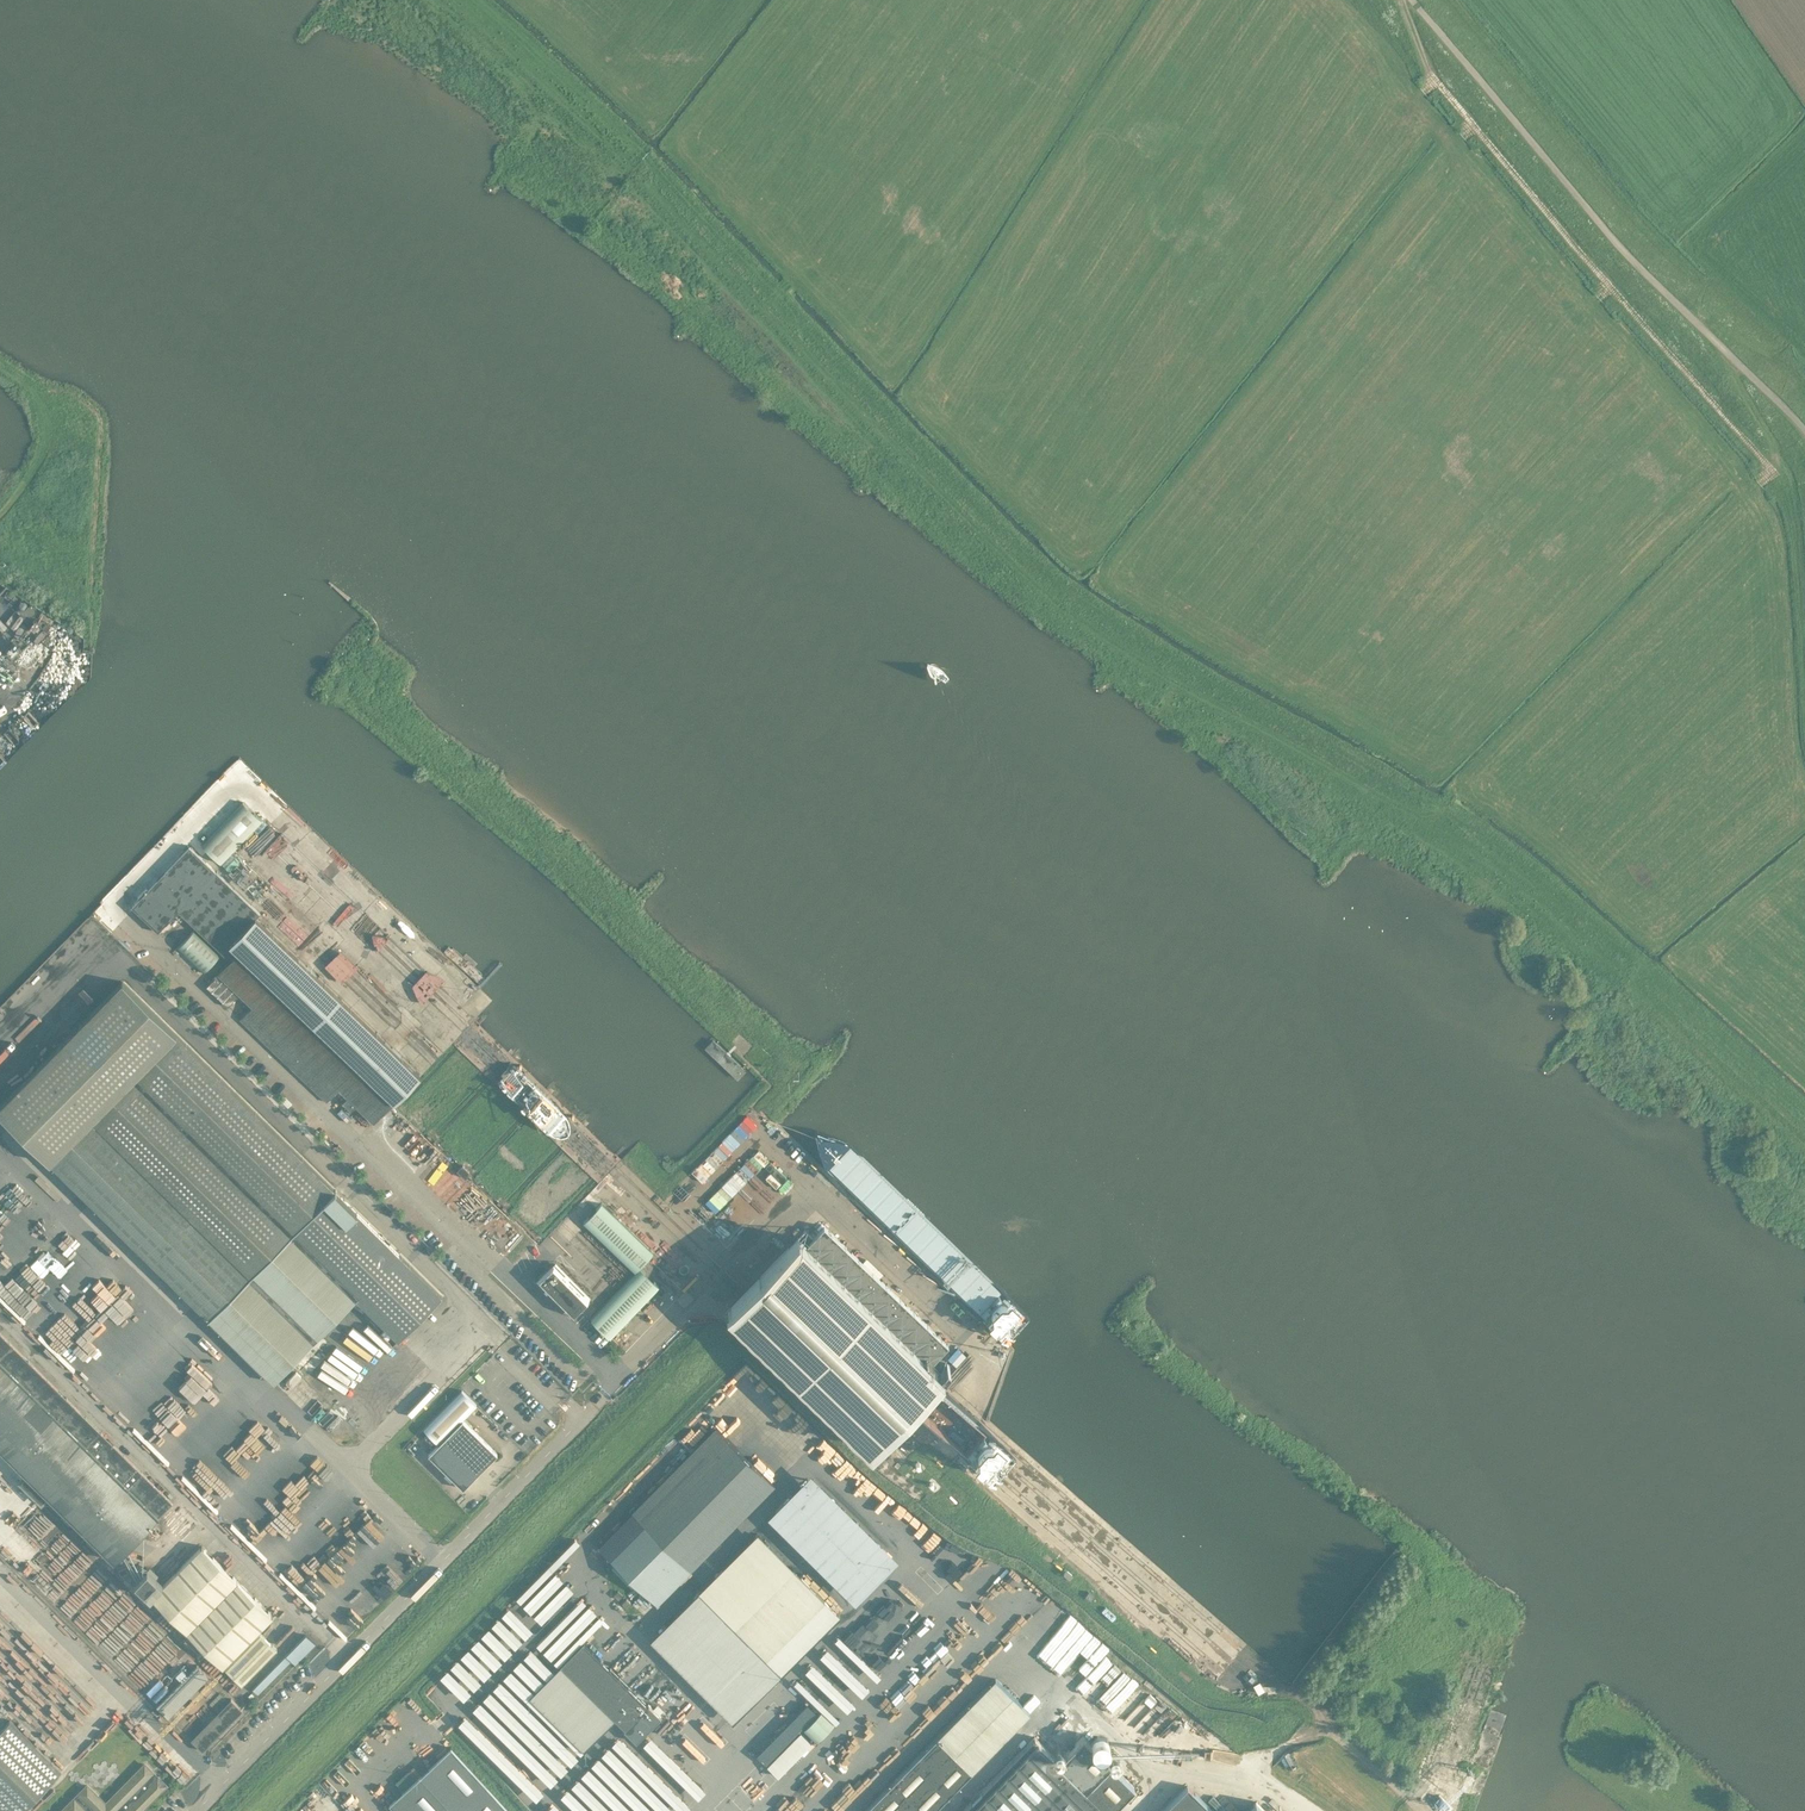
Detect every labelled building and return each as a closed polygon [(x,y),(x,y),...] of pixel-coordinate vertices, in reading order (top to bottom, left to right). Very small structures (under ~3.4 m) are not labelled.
[(8,674),(0,666),(0,682),(8,674)] [(261,818),(242,799),(201,842),(220,861),(261,818)] [(189,844),(147,887),(145,885),(137,894),(139,895),(130,904),(157,929),(165,921),(166,921),(178,908),(230,958),(217,971),(252,1004),(239,1017),(326,1099),(338,1086),(373,1119),(419,1071),(246,907),(250,903),(189,844)] [(217,956),(187,929),(173,944),(203,971),(217,956)] [(207,1315),(273,1379),(356,1295),(398,1337),(441,1294),(122,979),(0,1102),(0,1112),(49,1160),(207,1315)] [(721,1132),(742,1152),(753,1140),(733,1120),(721,1132)] [(462,1161),(457,1166),(456,1168),(464,1175),(470,1169),(462,1161)] [(367,1179),(376,1168),(370,1164),(361,1175),(367,1179)] [(587,1231),(590,1228),(633,1268),(652,1249),(598,1197),(575,1221),(587,1231)] [(804,1227),(727,1308),(867,1442),(937,1369),(929,1361),(948,1342),(823,1223),(812,1235),(804,1227)] [(587,1297),(552,1262),(538,1277),(572,1311),(587,1297)] [(591,1319),(615,1342),(665,1290),(641,1267),(591,1319)] [(27,1473),(23,1476),(33,1486),(30,1488),(41,1498),(47,1492),(113,1558),(171,1499),(0,1331),(0,1446),(27,1473)] [(944,1356),(956,1364),(965,1351),(959,1348),(955,1354),(948,1350),(944,1356)] [(496,1451),(462,1417),(428,1451),(462,1486),(496,1451)] [(809,1423),(803,1430),(815,1441),(822,1434),(809,1423)] [(656,1601),(774,1482),(716,1425),(598,1544),(656,1601)] [(654,1457),(650,1454),(643,1461),(651,1468),(666,1451),(663,1448),(654,1457)] [(854,1599),(897,1556),(809,1469),(766,1513),(854,1599)] [(931,1528),(919,1541),(927,1549),(939,1536),(931,1528)] [(756,1529),(648,1636),(730,1717),(836,1609),(756,1529)] [(221,1664),(272,1613),(201,1543),(151,1594),(221,1664)] [(959,1554),(958,1561),(951,1560),(951,1566),(940,1565),(938,1576),(950,1578),(951,1569),(960,1571),(961,1563),(969,1564),(970,1556),(959,1554)] [(147,1566),(134,1578),(150,1593),(162,1581),(147,1566)] [(899,1593),(905,1588),(896,1578),(890,1584),(899,1593)] [(907,1588),(925,1607),(933,1599),(915,1581),(907,1588)] [(1078,1588),(1089,1597),(1093,1592),(1083,1583),(1078,1588)] [(1052,1602),(1033,1624),(1040,1631),(1060,1609),(1052,1602)] [(594,1618),(603,1611),(597,1603),(587,1610),(594,1618)] [(940,1612),(948,1621),(957,1613),(948,1604),(940,1612)] [(548,1615),(552,1618),(548,1624),(560,1633),(572,1616),(556,1605),(548,1615)] [(930,1625),(923,1629),(927,1638),(934,1635),(930,1625)] [(1216,1673),(1244,1641),(1228,1627),(1223,1632),(1206,1651),(1210,1655),(1204,1662),(1216,1673)] [(1133,1629),(1130,1635),(1143,1642),(1146,1637),(1133,1629)] [(241,1682),(276,1647),(260,1630),(224,1665),(241,1682)] [(635,1739),(660,1714),(648,1701),(646,1703),(582,1639),(559,1662),(624,1726),(623,1727),(635,1739)] [(1091,1669),(1099,1676),(1111,1662),(1103,1655),(1091,1669)] [(168,1714),(208,1674),(196,1662),(156,1703),(168,1714)] [(993,1673),(933,1732),(971,1769),(1030,1710),(993,1673)] [(158,1674),(146,1686),(155,1694),(167,1682),(158,1674)] [(1088,1687),(1092,1695),(1102,1690),(1098,1682),(1088,1687)] [(202,1748),(242,1707),(230,1696),(190,1737),(202,1748)] [(685,1698),(678,1704),(686,1712),(693,1706),(685,1698)] [(818,1702),(799,1720),(812,1734),(831,1716),(818,1702)] [(61,1768),(9,1718),(0,1727),(0,1810),(18,1810),(61,1768)] [(775,1768),(800,1741),(803,1744),(811,1736),(797,1722),(771,1750),(764,1758),(775,1768)] [(1045,1729),(1051,1747),(1060,1744),(1054,1726),(1045,1729)] [(741,1742),(755,1750),(762,1738),(748,1730),(741,1742)] [(1081,1734),(1058,1758),(1034,1734),(958,1810),(1108,1810),(1110,1809),(1109,1808),(1132,1784),(1081,1734)] [(971,1770),(936,1736),(862,1810),(931,1810),(971,1770)] [(606,1737),(589,1755),(595,1761),(612,1743),(606,1737)] [(450,1744),(388,1802),(397,1810),(512,1810),(450,1744)] [(1277,1756),(1286,1764),(1293,1755),(1283,1748),(1277,1756)] [(105,1801),(87,1782),(58,1810),(137,1810),(165,1782),(144,1761),(105,1801)] [(1186,1783),(1159,1810),(1215,1810),(1186,1783)] [(806,1805),(814,1800),(810,1794),(802,1799),(806,1805)] [(1255,1799),(1244,1810),(1267,1810),(1255,1799)]
